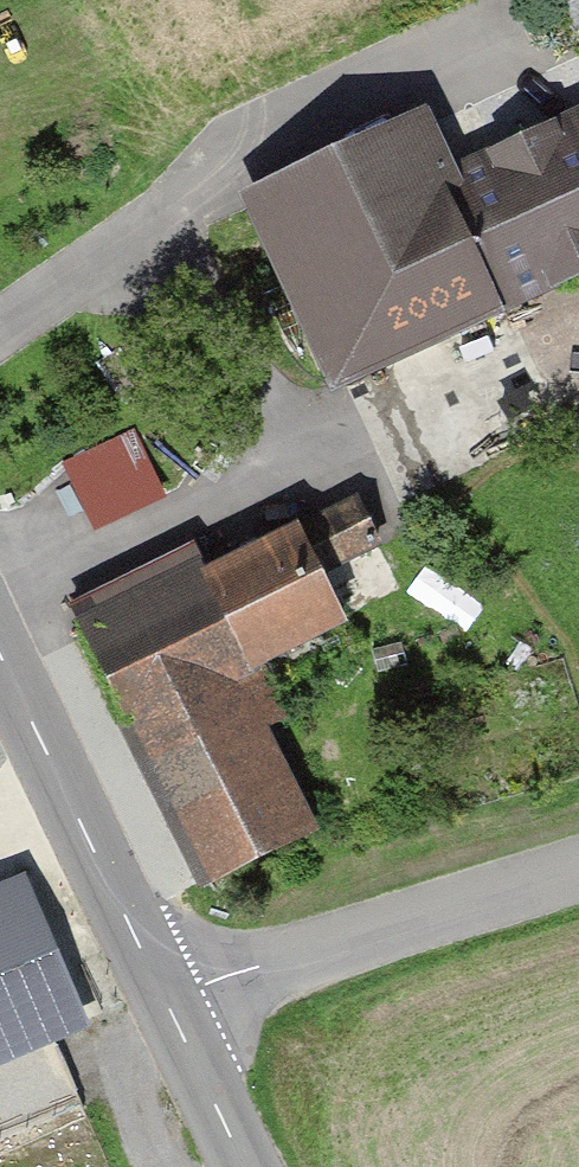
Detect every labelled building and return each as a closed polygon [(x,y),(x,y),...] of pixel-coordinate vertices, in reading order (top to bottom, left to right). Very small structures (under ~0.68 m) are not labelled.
[(464,169),(528,309),(578,285),(578,116),(464,169)] [(423,117),(247,201),(345,405),(521,321),(423,117)] [(162,501),(130,432),(68,461),(100,530),(162,501)] [(387,558),(362,503),(307,529),(332,584),(387,558)] [(354,645),(303,535),(217,575),(269,685),(354,645)] [(209,573),(78,635),(197,888),(328,827),(209,573)] [(0,895),(0,1080),(97,1035),(27,883),(0,895)]
